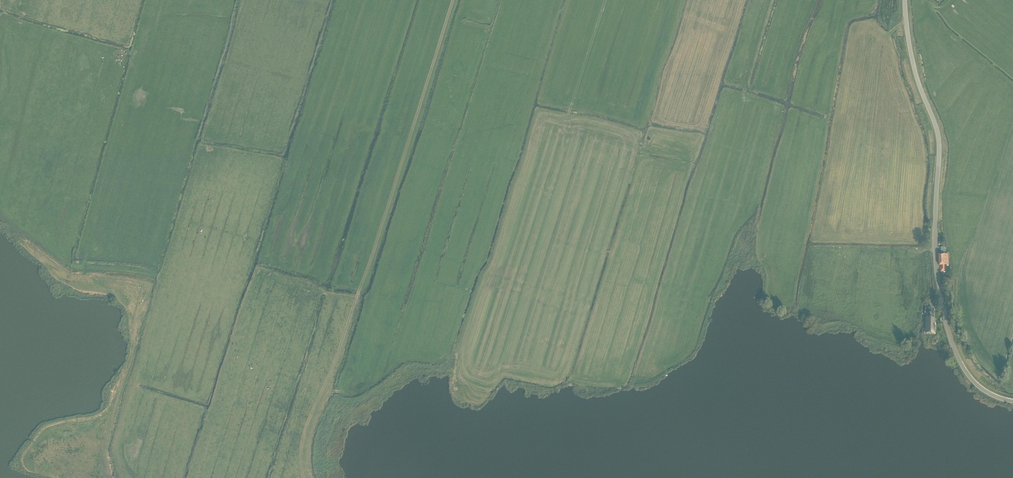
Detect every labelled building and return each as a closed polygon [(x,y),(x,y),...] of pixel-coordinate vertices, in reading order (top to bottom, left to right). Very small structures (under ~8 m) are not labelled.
[(939,266),(940,266),(940,272),(945,272),(945,266),(948,266),(948,255),(938,255),(939,266)] [(933,314),(926,314),(926,318),(926,331),(935,331),(935,325),(935,318),(933,318),(933,314)]
